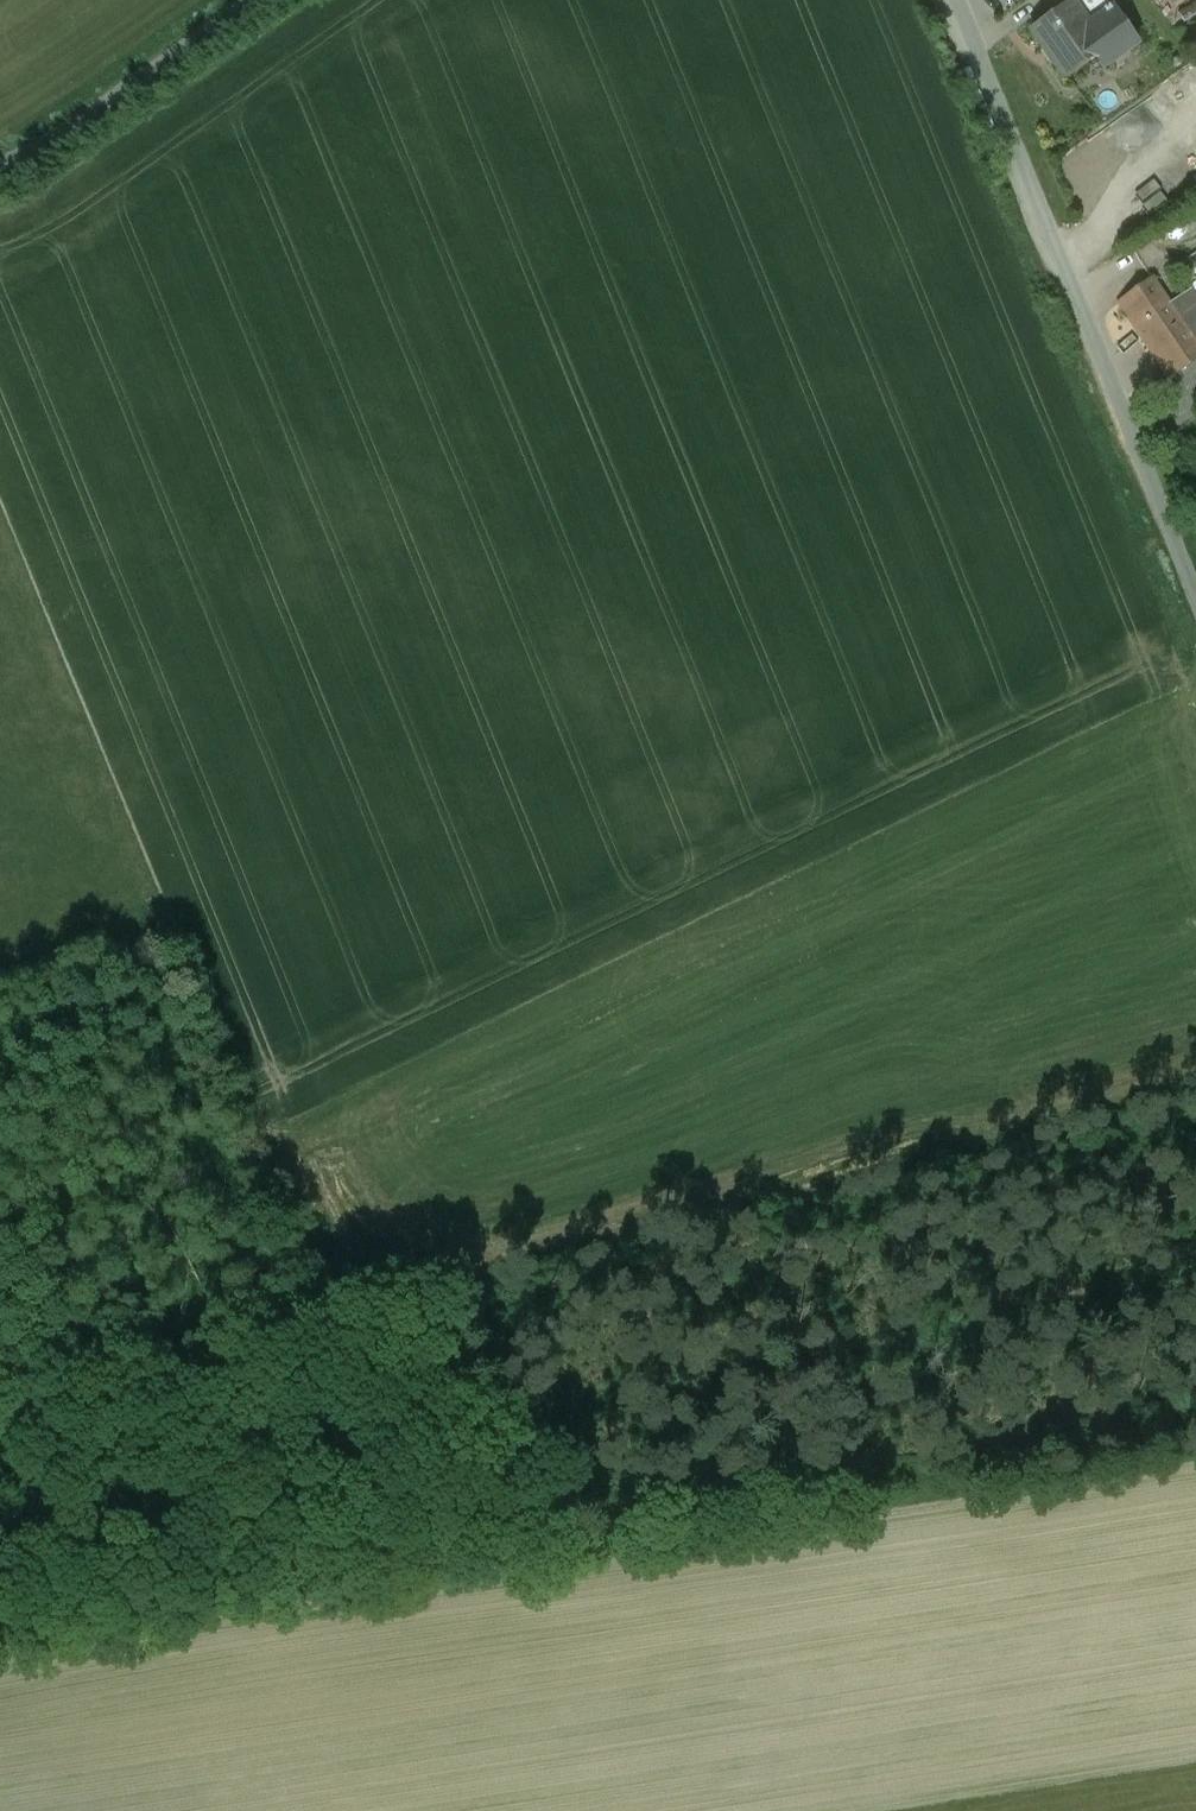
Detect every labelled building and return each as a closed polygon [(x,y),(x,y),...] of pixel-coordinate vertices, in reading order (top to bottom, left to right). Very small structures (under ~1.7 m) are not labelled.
[(1070,5),(1104,53),(1110,61),(1131,46),(1122,32),(1125,30),(1105,0),(1067,0),(1070,5)] [(1104,53),(1070,5),(1032,31),(1066,80),(1104,53)] [(1195,361),(1195,344),(1150,277),(1116,300),(1169,379),(1195,361)]
